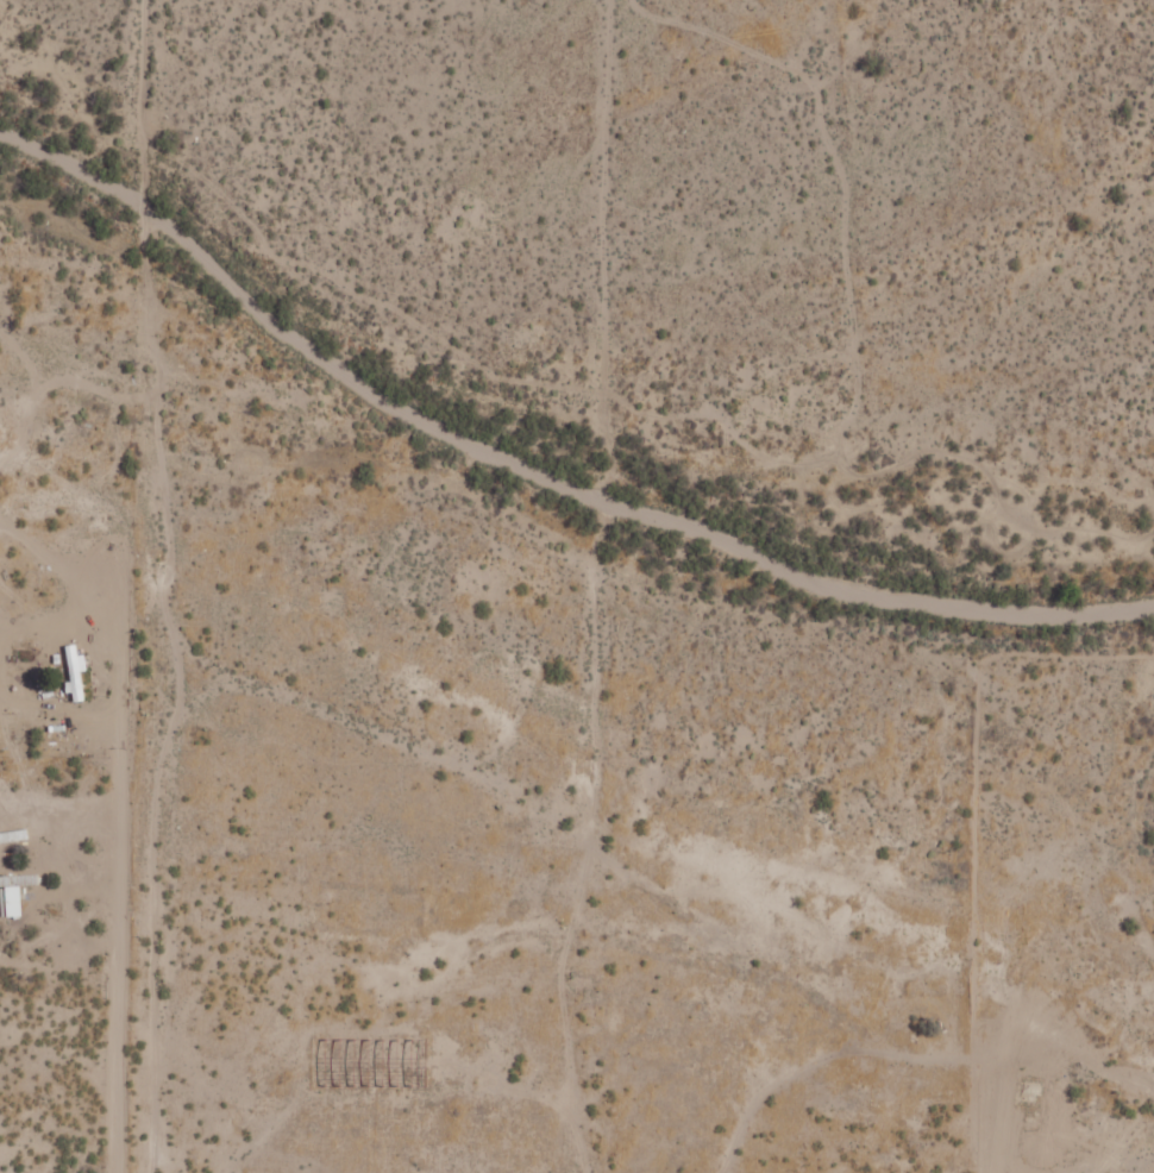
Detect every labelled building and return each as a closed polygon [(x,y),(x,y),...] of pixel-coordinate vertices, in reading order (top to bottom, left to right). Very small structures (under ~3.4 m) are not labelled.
[(84,700),(81,671),(87,670),(85,653),(77,654),(76,644),(66,645),(70,681),(65,682),(66,692),(73,692),(74,701),(84,700)] [(21,915),(20,885),(38,884),(38,874),(0,876),(0,887),(1,916),(21,915)]
